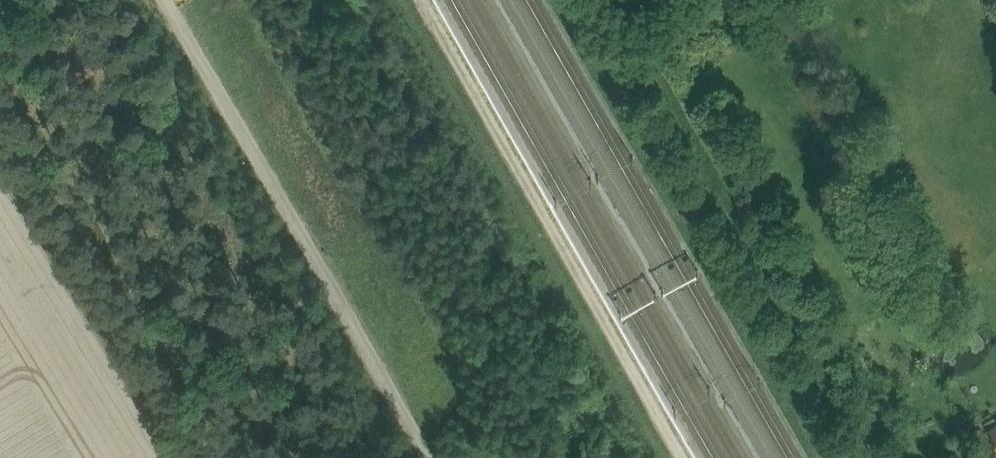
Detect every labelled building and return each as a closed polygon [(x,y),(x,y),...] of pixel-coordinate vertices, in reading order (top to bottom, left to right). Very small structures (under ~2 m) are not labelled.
[(987,431),(995,446),(995,426),(987,431)]
